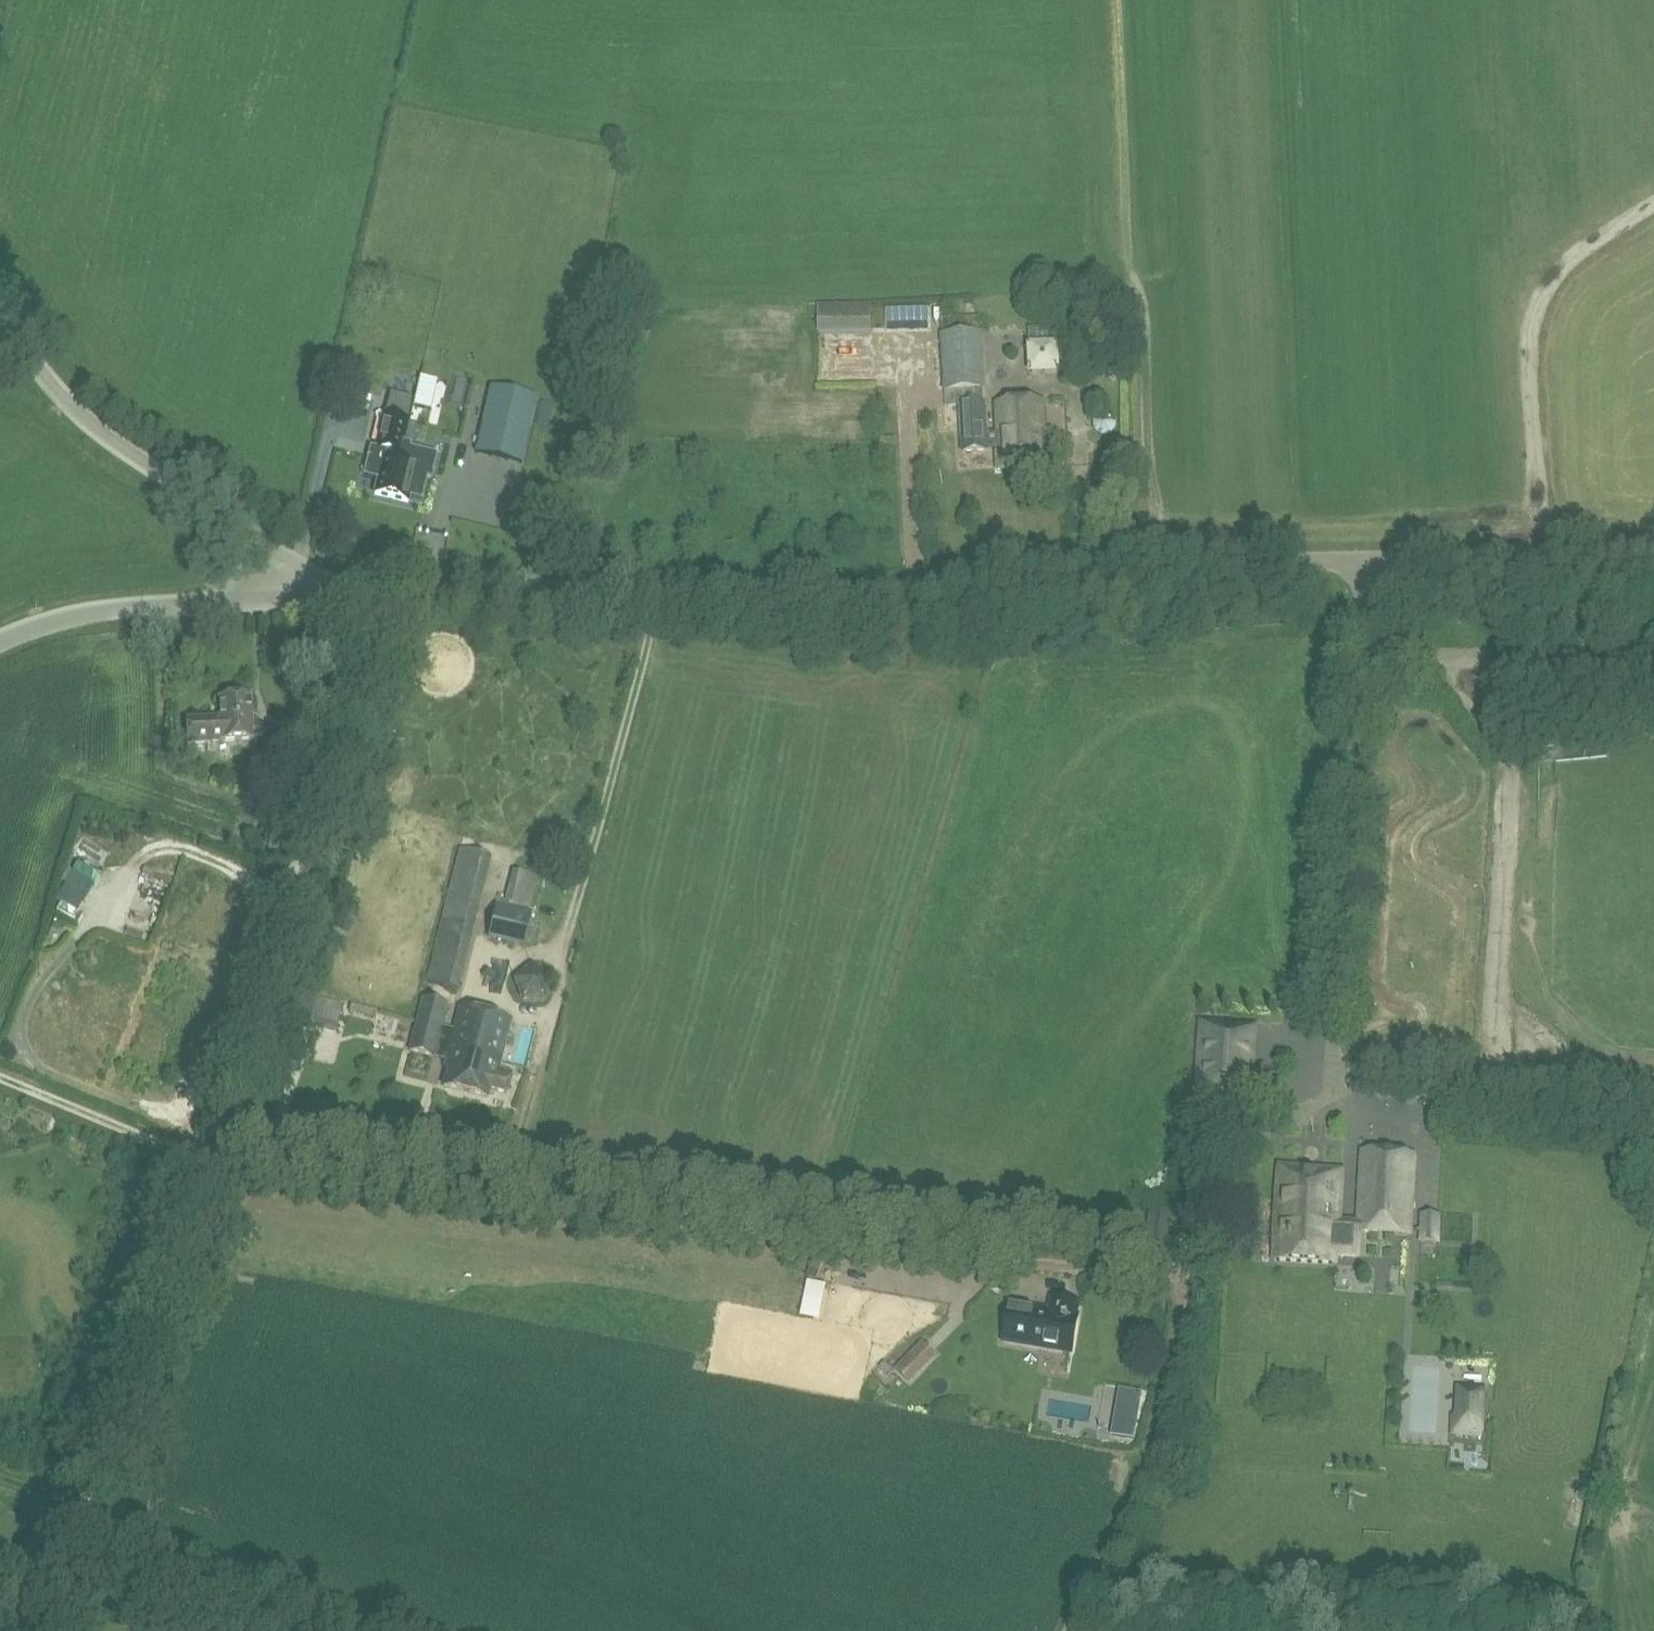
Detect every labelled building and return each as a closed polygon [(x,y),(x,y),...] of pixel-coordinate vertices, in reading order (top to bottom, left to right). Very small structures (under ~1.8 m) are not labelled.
[(871,302),(818,303),(818,331),(871,331),(871,302)] [(982,335),(941,336),(943,390),(985,388),(982,335)] [(1055,341),(1028,343),(1031,378),(1057,377),(1055,341)] [(531,391),(475,378),(460,442),(516,455),(531,391)] [(385,414),(382,413),(373,449),(384,451),(385,449),(406,454),(409,441),(405,440),(410,419),(408,419),(413,398),(390,392),(385,414)] [(987,404),(959,405),(961,452),(997,450),(997,470),(1041,469),(1041,466),(1056,466),(1055,430),(1043,430),(1042,403),(995,405),(996,432),(987,433),(987,404)] [(419,457),(406,454),(385,449),(384,451),(382,460),(374,493),(408,501),(416,467),(416,468),(419,457)] [(220,721),(186,723),(187,744),(221,742),(221,743),(250,741),(250,740),(285,750),(289,735),(250,724),(248,699),(219,701),(220,721)] [(427,982),(457,989),(490,857),(460,849),(427,982)] [(81,861),(74,884),(92,890),(99,867),(81,861)] [(513,872),(508,893),(533,899),(538,878),(513,872)] [(523,944),(530,911),(496,902),(488,937),(523,944)] [(335,1032),(343,1004),(318,997),(310,1025),(335,1032)] [(451,1042),(448,1052),(497,1063),(499,1057),(502,1057),(511,1020),(460,1007),(454,1029),(441,1026),(447,1004),(423,997),(417,1021),(437,1026),(434,1040),(438,1040),(438,1038),(451,1042)] [(409,1049),(434,1055),(438,1040),(434,1040),(437,1026),(417,1021),(409,1049)] [(1200,1021),(1196,1091),(1248,1094),(1252,1024),(1200,1021)] [(445,1066),(448,1067),(443,1085),(488,1097),(490,1089),(508,1094),(512,1079),(511,1079),(513,1071),(499,1068),(502,1057),(499,1057),(497,1063),(448,1052),(445,1066)] [(1409,1232),(1412,1155),(1361,1152),(1358,1221),(1338,1221),(1340,1177),(1279,1173),(1275,1259),(1336,1263),(1337,1234),(1362,1234),(1362,1231),(1409,1232)] [(1171,1212),(1150,1208),(1145,1246),(1166,1249),(1171,1212)] [(1440,1215),(1420,1213),(1419,1241),(1440,1242),(1440,1215)] [(1050,1311),(1011,1304),(1004,1339),(1072,1351),(1078,1316),(1077,1316),(1079,1303),(1053,1299),(1050,1311)] [(922,1341),(895,1369),(909,1383),(937,1355),(922,1341)] [(1142,1390),(1119,1387),(1112,1433),(1134,1436),(1142,1390)] [(1465,1434),(1480,1435),(1482,1391),(1468,1391),(1458,1390),(1457,1414),(1451,1414),(1450,1433),(1465,1434)]
